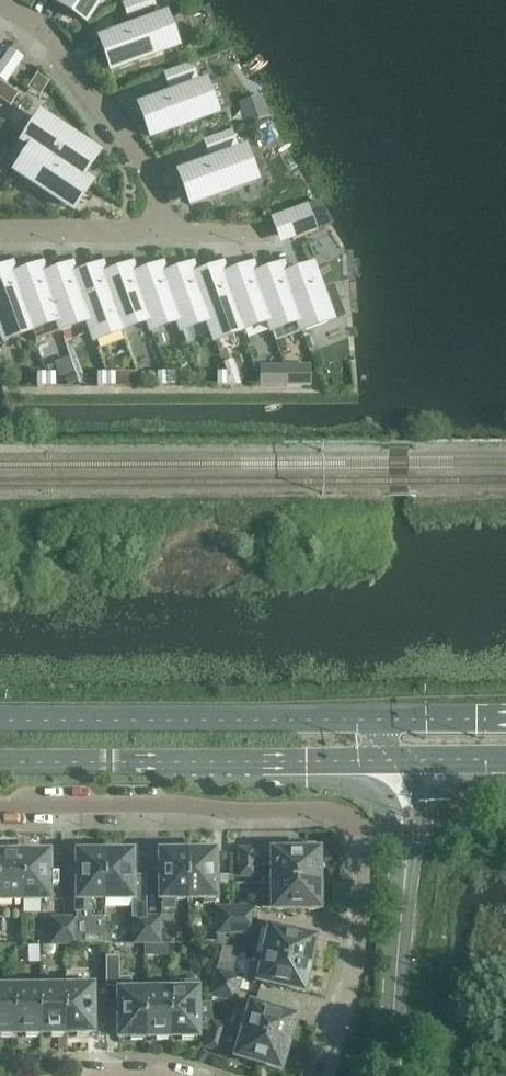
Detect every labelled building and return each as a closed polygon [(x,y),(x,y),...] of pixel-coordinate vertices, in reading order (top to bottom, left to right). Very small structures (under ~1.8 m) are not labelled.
[(100,0),(67,0),(71,3),(66,10),(85,23),(100,0)] [(154,0),(136,0),(122,5),(128,20),(157,9),(154,0)] [(112,71),(176,47),(166,19),(109,40),(111,47),(104,50),(112,71)] [(10,49),(0,64),(0,80),(6,84),(24,58),(10,49)] [(192,64),(163,74),(169,89),(198,78),(192,64)] [(151,137),(216,114),(205,85),(148,106),(151,114),(143,116),(151,137)] [(39,119),(23,143),(32,149),(82,180),(89,169),(82,164),(90,152),(39,119)] [(238,146),(232,131),(204,141),(209,157),(238,146)] [(91,185),(32,149),(16,172),(66,206),(75,193),(82,198),(91,185)] [(191,205),(255,181),(245,152),(188,174),(191,181),(183,184),(191,205)] [(308,205),(271,219),(276,234),(295,227),(305,235),(317,230),(308,205)] [(13,277),(5,280),(3,272),(0,273),(0,329),(5,342),(32,332),(13,279),(13,277)] [(58,323),(43,279),(43,277),(35,280),(33,272),(13,279),(32,332),(58,323)] [(88,323),(74,279),(73,277),(65,280),(63,272),(43,279),(58,323),(61,332),(88,323)] [(126,331),(104,279),(103,277),(95,280),(93,272),(74,279),(88,323),(95,342),(126,331)] [(153,332),(134,279),(133,277),(125,280),(124,272),(104,279),(126,331),(130,340),(153,332)] [(178,322),(164,280),(163,277),(155,280),(154,272),(134,279),(153,332),(178,322)] [(208,323),(194,279),(193,277),(186,280),(184,272),(164,280),(178,322),(182,332),(208,323)] [(224,280),(223,277),(216,280),(214,272),(194,279),(208,323),(216,342),(243,332),(224,280)] [(268,323),(254,280),(253,277),(246,280),(244,272),(224,280),(243,332),(268,323)] [(299,323),(284,279),(283,277),(276,280),(274,272),(254,280),(268,323),(272,333),(299,323)] [(284,279),(299,323),(302,333),(331,322),(315,279),(314,279),(313,277),(306,280),(304,272),(284,279)] [(158,386),(175,386),(175,372),(158,372),(158,386)] [(235,386),(236,372),(218,372),(218,386),(235,386)] [(296,386),(296,372),(278,372),(278,386),(296,386)] [(38,387),(55,387),(55,373),(38,373),(38,387)] [(115,373),(98,373),(98,387),(115,387),(115,373)] [(323,883),(323,869),(319,869),(319,849),(315,845),(308,845),(304,849),(304,850),(287,850),(287,852),(255,852),(255,850),(240,850),(241,879),(257,879),(257,866),(269,866),(269,883),(323,883)] [(74,898),(74,913),(74,917),(65,917),(66,946),(79,946),(79,945),(106,945),(106,918),(91,918),(92,913),(92,904),(106,904),(105,851),(91,852),(90,854),(78,854),(78,898),(74,898)] [(106,904),(132,904),(132,854),(120,854),(119,851),(105,851),(106,904)] [(161,904),(189,903),(188,851),(174,851),(173,854),(160,854),(161,904)] [(188,851),(189,903),(203,903),(203,904),(215,904),(216,903),(215,853),(203,853),(201,851),(188,851)] [(25,855),(13,855),(12,852),(1,853),(0,855),(0,905),(26,905),(25,855)] [(26,905),(49,905),(49,883),(51,881),(51,875),(49,873),(49,855),(38,855),(37,852),(26,852),(25,855),(26,905)] [(319,910),(319,897),(323,897),(323,883),(269,883),(269,897),(261,898),(262,910),(269,910),(269,911),(319,910)] [(231,935),(231,920),(230,906),(215,906),(215,935),(231,935)] [(231,920),(258,921),(258,906),(230,906),(231,920)] [(132,945),(148,945),(147,916),(132,916),(132,945)] [(148,945),(156,945),(162,945),(162,916),(147,916),(148,945)] [(49,946),(56,946),(66,946),(65,917),(49,917),(49,946)] [(259,935),(258,921),(231,920),(231,935),(259,935)] [(312,967),(315,953),(313,951),(315,939),(266,929),(260,955),(312,967)] [(236,970),(240,947),(222,944),(218,966),(236,970)] [(17,957),(31,956),(30,946),(17,947),(17,957)] [(43,957),(57,957),(56,946),(49,946),(42,946),(43,957)] [(309,980),(312,967),(260,955),(255,982),(304,992),(306,981),(309,980)] [(118,988),(120,988),(119,956),(105,956),(105,988),(118,988)] [(211,985),(240,990),(244,976),(215,969),(211,985)] [(210,1032),(210,1003),(197,1003),(197,981),(172,981),(172,988),(172,1006),(166,1010),(167,1015),(172,1020),(172,1039),(198,1038),(198,1029),(210,1032)] [(67,1019),(67,1035),(93,1035),(93,1026),(106,1026),(106,1000),(96,1000),(96,984),(67,985),(67,1006),(61,1009),(62,1017),(67,1019)] [(16,1036),(16,1019),(9,1017),(9,1010),(15,1008),(15,985),(0,985),(0,1036),(16,1036)] [(16,1036),(42,1035),(41,1019),(36,1017),(35,1009),(41,1007),(41,985),(15,985),(15,1008),(9,1010),(9,1017),(16,1019),(16,1036)] [(42,1035),(67,1035),(67,1019),(62,1017),(61,1009),(67,1006),(67,985),(41,985),(41,1007),(35,1009),(36,1017),(41,1019),(42,1035)] [(236,1004),(240,990),(211,985),(208,997),(236,1004)] [(138,1010),(146,1007),(145,988),(120,988),(118,988),(119,1039),(146,1039),(146,1022),(138,1017),(138,1010)] [(146,1039),(172,1039),(172,1020),(167,1015),(166,1010),(172,1006),(172,988),(145,988),(146,1007),(138,1010),(138,1017),(146,1022),(146,1039)] [(240,1031),(291,1046),(295,1033),(292,1030),(296,1019),(248,1005),(240,1031)] [(219,1052),(227,1026),(213,1022),(210,1032),(205,1048),(219,1052)] [(287,1059),(291,1046),(240,1031),(232,1057),(281,1071),(284,1059),(287,1059)]
